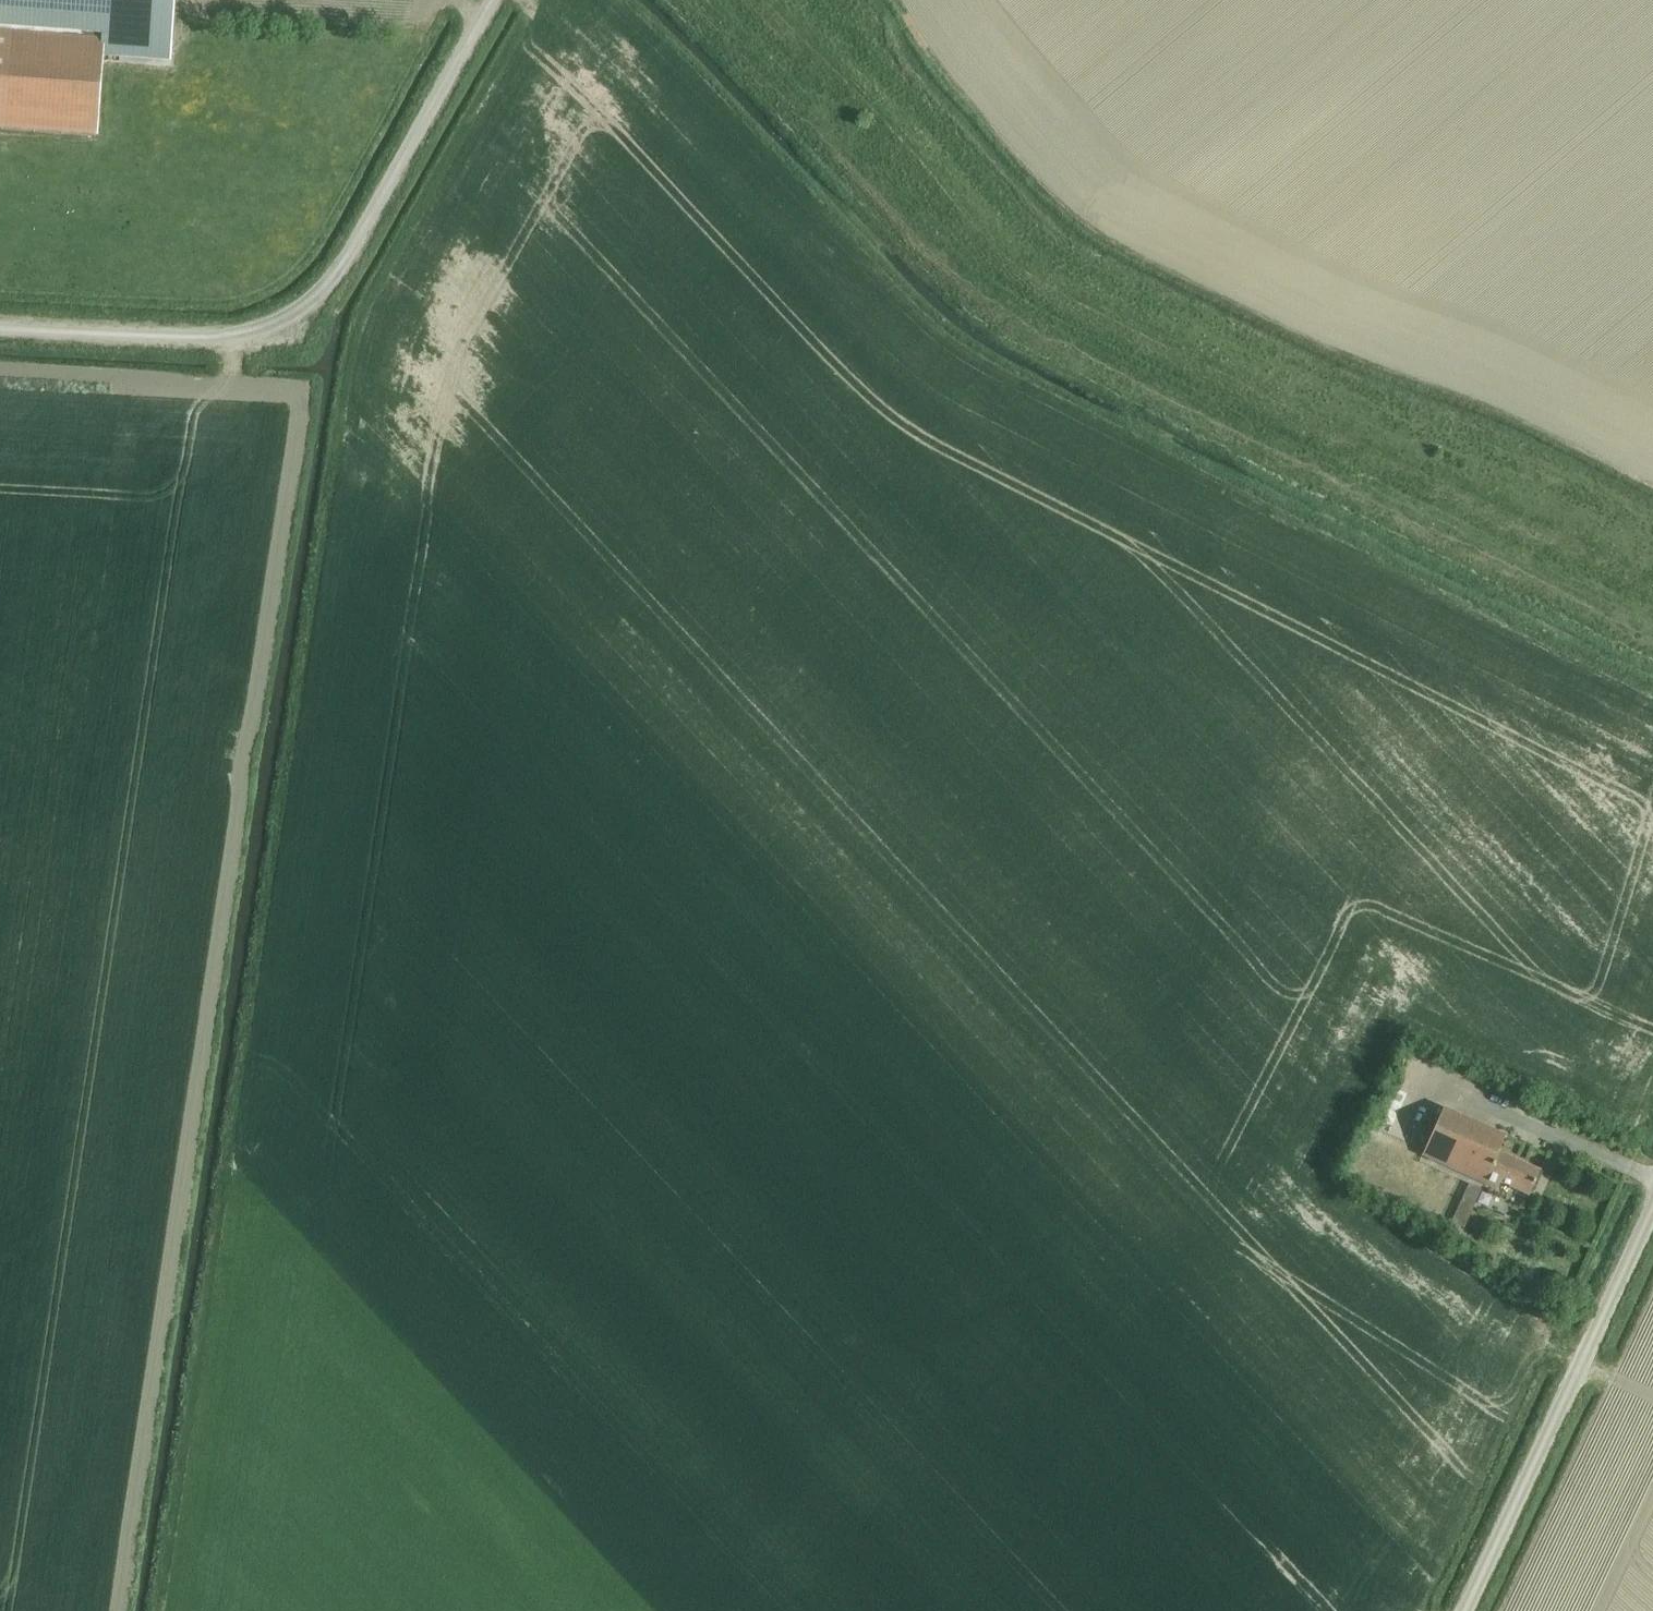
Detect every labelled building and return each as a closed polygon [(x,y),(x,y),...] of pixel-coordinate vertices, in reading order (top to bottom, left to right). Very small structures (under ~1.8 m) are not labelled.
[(175,0),(0,0),(0,30),(105,39),(105,33),(172,39),(175,0)] [(97,136),(105,39),(0,30),(0,128),(97,136)] [(1504,1182),(1531,1195),(1544,1168),(1502,1148),(1509,1133),(1449,1105),(1427,1154),(1501,1189),(1504,1182)]
